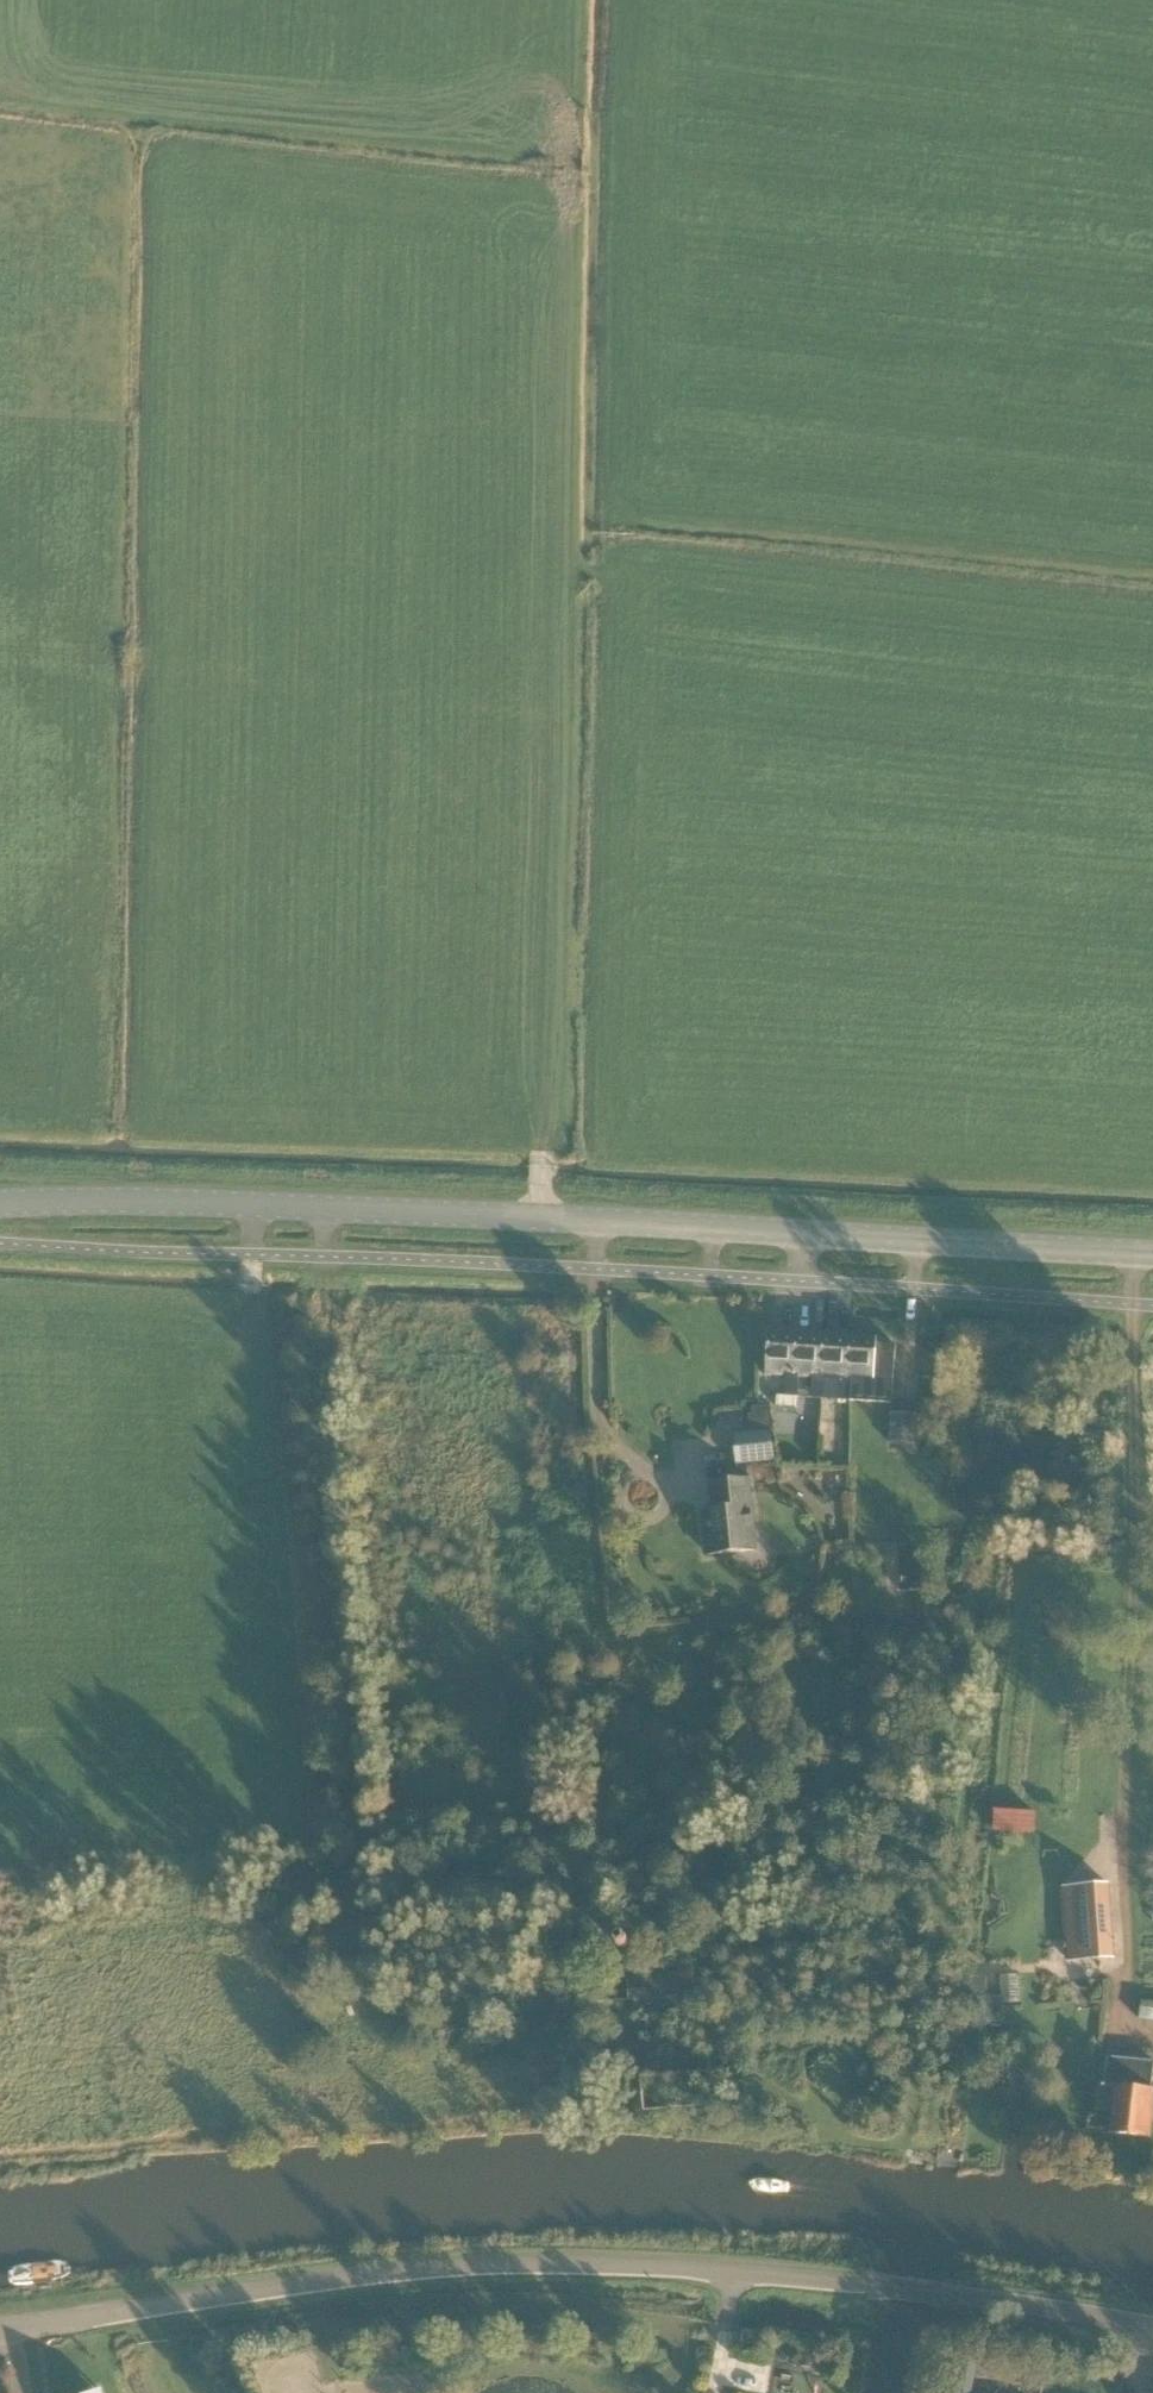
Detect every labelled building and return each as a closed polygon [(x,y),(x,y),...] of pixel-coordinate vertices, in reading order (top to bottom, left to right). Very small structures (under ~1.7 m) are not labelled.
[(792,1378),(795,1336),(769,1334),(766,1377),(785,1378),(784,1398),(796,1399),(797,1379),(792,1378)] [(821,1338),(795,1336),(792,1378),(797,1379),(796,1399),(810,1400),(822,1400),(823,1381),(818,1380),(821,1338)] [(848,1340),(821,1338),(818,1380),(823,1381),(822,1400),(848,1402),(849,1383),(845,1382),(848,1340)] [(875,1342),(848,1340),(845,1382),(849,1383),(863,1384),(862,1403),(874,1404),(876,1384),(872,1383),(875,1342)] [(748,1413),(750,1432),(774,1429),(771,1404),(752,1406),(753,1413),(748,1413)] [(919,1414),(895,1413),(893,1442),(917,1443),(919,1414)] [(777,1460),(774,1429),(750,1432),(735,1433),(739,1464),(777,1460)] [(754,1553),(746,1481),(708,1485),(711,1513),(702,1514),(706,1557),(754,1553)] [(918,1547),(899,1547),(901,1591),(920,1590),(918,1547)] [(1028,1831),(1029,1822),(1008,1820),(1007,1830),(1028,1831)] [(1116,1956),(1112,1884),(1066,1887),(1070,1959),(1116,1956)] [(988,1993),(989,1963),(963,1962),(961,2005),(974,2005),(972,2031),(989,2032),(990,2022),(1004,2023),(1005,2001),(1023,2002),(1024,1974),(1005,1973),(1004,1994),(988,1993)] [(1152,2063),(1106,2058),(1103,2086),(1117,2088),(1113,2119),(1109,2118),(1107,2129),(1111,2130),(1110,2135),(1143,2139),(1152,2063)] [(758,2332),(741,2330),(740,2344),(756,2345),(758,2332)] [(810,2366),(811,2359),(802,2358),(801,2366),(810,2366)]
